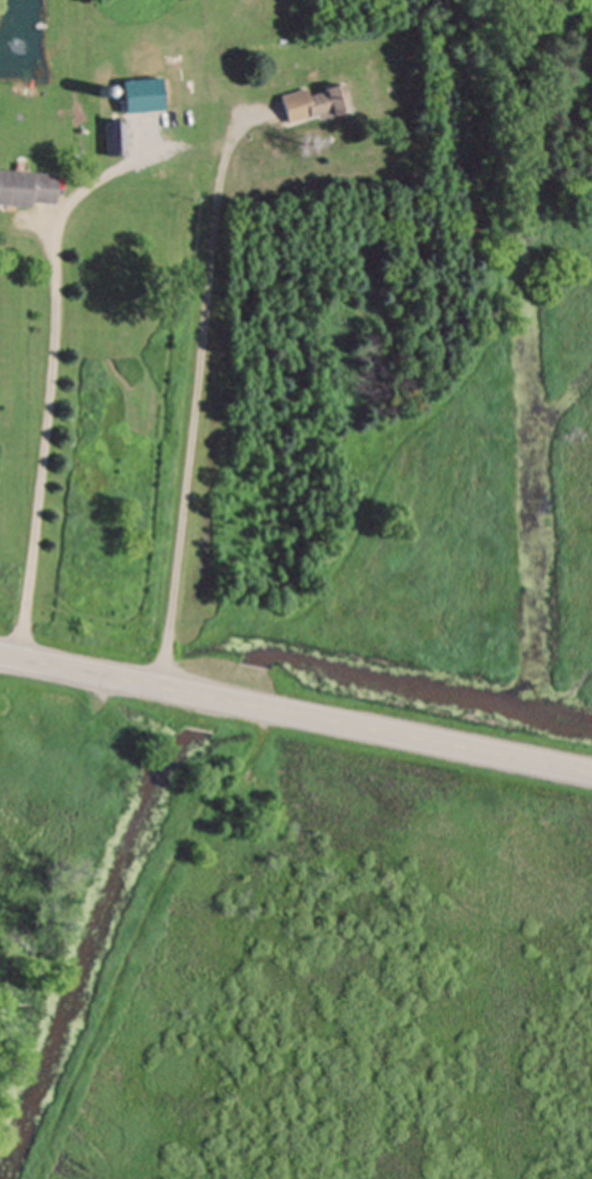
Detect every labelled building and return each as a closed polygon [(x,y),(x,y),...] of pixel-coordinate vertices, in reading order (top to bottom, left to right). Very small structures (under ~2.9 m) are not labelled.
[(42,18),(46,18),(46,16),(48,16),(48,22),(46,22),(46,19),(38,19),(38,13),(42,13),(42,18)] [(125,103),(124,72),(162,71),(163,101),(125,103)] [(341,82),(348,107),(317,117),(316,111),(285,120),(277,96),(301,89),(303,96),(323,90),(323,88),(341,82)] [(108,85),(108,87),(109,87),(109,88),(109,89),(109,90),(108,90),(108,91),(107,93),(106,93),(106,94),(104,94),(103,94),(102,94),(102,93),(101,93),(100,93),(100,91),(98,90),(98,89),(98,88),(98,87),(98,85),(100,85),(100,84),(101,84),(101,83),(102,83),(103,83),(104,83),(106,83),(107,84),(108,84),(108,85)] [(108,109),(109,109),(109,111),(109,112),(109,113),(109,114),(109,115),(108,115),(108,117),(107,117),(106,117),(104,117),(103,117),(102,117),(102,115),(101,115),(101,114),(101,113),(101,112),(101,111),(102,111),(102,109),(103,109),(103,108),(104,108),(106,108),(107,108),(108,109)] [(109,121),(126,120),(128,154),(112,155),(109,121)] [(11,171),(12,162),(14,160),(20,160),(24,163),(24,172),(11,171)] [(26,206),(0,203),(0,170),(11,171),(24,172),(54,174),(52,202),(26,201),(26,206)]
